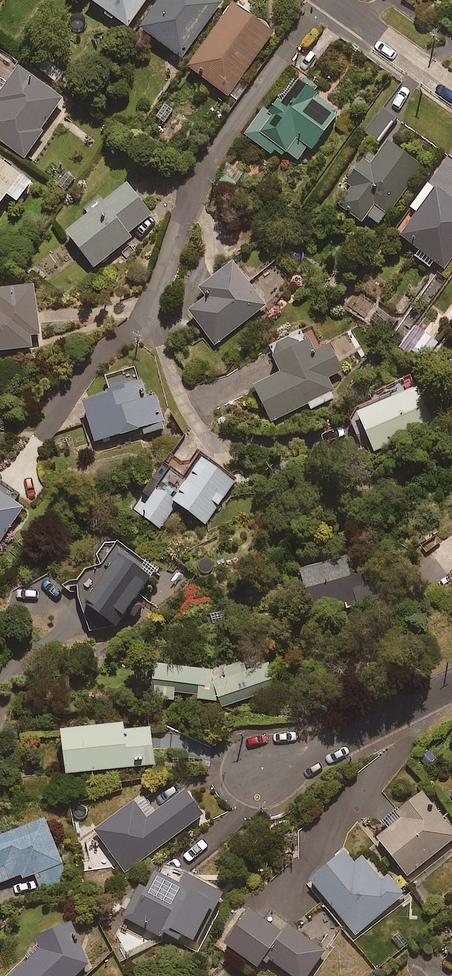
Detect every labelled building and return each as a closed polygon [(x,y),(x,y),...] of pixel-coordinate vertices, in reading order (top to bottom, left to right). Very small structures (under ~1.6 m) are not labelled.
[(107,12),(105,15),(114,22),(116,19),(129,28),(150,0),(90,0),(107,12)] [(217,0),(167,0),(144,32),(183,60),(224,5),(217,0)] [(275,35),(238,8),(192,72),(229,98),(275,35)] [(27,159),(45,132),(43,131),(64,102),(22,73),(11,87),(1,80),(0,83),(0,98),(5,102),(0,109),(0,141),(27,159)] [(285,153),(297,162),(308,148),(311,151),(339,115),(313,95),(315,92),(301,81),(281,106),(278,104),(267,117),(263,114),(245,137),(271,157),(274,154),(280,159),(285,153)] [(396,122),(380,111),(363,136),(379,146),(396,122)] [(420,169),(388,145),(368,172),(361,167),(346,187),(352,192),(341,207),(362,222),(367,216),(378,225),(420,169)] [(400,240),(418,253),(413,260),(428,270),(433,264),(444,272),(451,260),(451,162),(448,159),(410,213),(416,218),(400,240)] [(0,161),(0,213),(11,200),(18,205),(32,187),(0,161)] [(152,216),(128,186),(106,204),(101,198),(85,211),(90,217),(68,234),(96,269),(134,238),(131,233),(152,216)] [(264,308),(233,269),(201,295),(207,302),(191,315),(216,346),(264,308)] [(38,291),(0,295),(0,353),(33,350),(32,338),(43,337),(38,291)] [(321,344),(314,329),(269,351),(282,377),(255,391),(271,424),(309,405),(311,409),(336,397),(328,380),(341,373),(329,349),(314,356),(311,349),(321,344)] [(437,342),(425,332),(412,349),(424,358),(437,342)] [(148,401),(142,384),(84,402),(98,444),(144,430),(146,435),(165,429),(156,399),(148,401)] [(431,427),(414,387),(355,414),(373,453),(431,427)] [(237,484),(204,459),(188,481),(165,464),(131,509),(160,531),(179,507),(204,527),(237,484)] [(26,512),(18,506),(23,498),(1,482),(0,483),(0,546),(26,512)] [(160,576),(122,547),(106,569),(113,574),(88,608),(119,631),(160,576)] [(311,618),(378,598),(374,586),(365,589),(361,575),(349,579),(344,564),(299,577),(311,618)] [(278,686),(266,655),(235,667),(234,663),(213,671),(155,672),(155,696),(198,696),(198,701),(221,700),(224,706),(278,686)] [(130,735),(130,730),(65,738),(69,778),(158,767),(154,732),(130,735)] [(205,809),(184,781),(154,804),(142,788),(92,827),(125,870),(205,809)] [(421,797),(400,815),(398,812),(383,824),(390,833),(377,843),(406,879),(451,841),(451,835),(421,797)] [(44,811),(0,826),(0,879),(33,868),(44,898),(72,889),(44,811)] [(224,888),(161,853),(144,884),(139,881),(121,912),(163,935),(167,929),(192,943),(224,888)] [(356,870),(344,856),(311,886),(356,936),(401,896),(387,880),(382,884),(363,863),(356,870)] [(252,901),(223,938),(257,964),(265,953),(295,975),(305,975),(326,949),(276,911),(272,916),(252,901)] [(37,935),(23,948),(27,951),(0,975),(69,975),(88,959),(69,913),(34,927),(37,935)]
